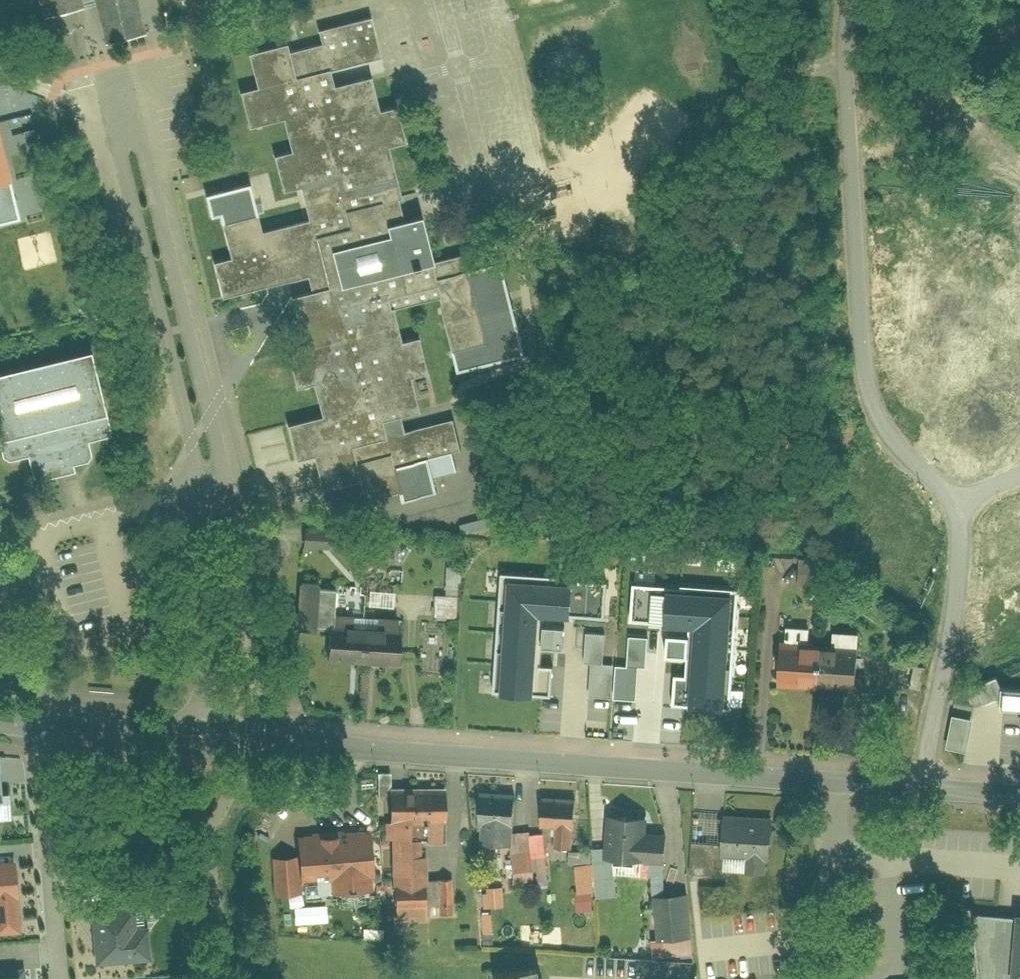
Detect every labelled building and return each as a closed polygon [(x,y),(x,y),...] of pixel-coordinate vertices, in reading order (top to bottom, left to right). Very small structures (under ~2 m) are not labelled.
[(138,0),(40,0),(45,22),(99,8),(108,48),(148,38),(138,0)] [(240,94),(249,133),(281,125),(288,154),(272,158),(281,198),(300,194),(307,222),(261,233),(258,218),(222,226),(229,259),(212,264),(221,304),(307,284),(309,293),(291,298),(304,355),(277,362),(285,395),(313,388),(319,416),(288,423),(298,467),(310,464),(322,511),(400,492),(395,471),(462,456),(453,421),(404,433),(400,419),(420,414),(412,381),(427,377),(418,339),(401,343),(394,311),(439,301),(452,355),(494,342),(471,255),(470,251),(431,261),(421,217),(407,221),(390,152),(407,148),(398,109),(381,113),(372,77),(335,86),(332,73),(382,61),(371,19),(317,31),(321,47),(290,54),(287,42),(247,51),(256,90),(240,94)] [(22,210),(2,122),(0,123),(0,215),(22,210)] [(956,257),(909,260),(911,300),(959,297),(956,257)] [(31,455),(38,486),(77,475),(76,466),(91,463),(96,457),(91,440),(115,434),(92,348),(0,372),(0,434),(7,462),(31,455)] [(796,560),(793,586),(817,589),(820,563),(796,560)] [(608,579),(502,572),(493,690),(551,695),(553,666),(540,665),(542,644),(563,646),(565,626),(545,624),(546,614),(605,618),(608,579)] [(675,675),(673,703),(730,707),(739,589),(633,582),(630,620),(689,624),(688,633),(668,631),(666,653),(689,655),(687,675),(675,675)] [(296,587),(294,628),(333,630),(335,589),(296,587)] [(396,596),(369,592),(367,611),(394,615),(396,596)] [(435,597),(434,620),(459,621),(460,598),(435,597)] [(786,627),(783,683),(857,687),(860,631),(835,629),(834,649),(809,648),(810,628),(786,627)] [(331,631),(329,660),(404,664),(405,635),(331,631)] [(10,822),(8,796),(0,796),(0,791),(0,823),(10,822)] [(441,792),(392,793),(394,914),(426,913),(424,819),(441,819),(441,792)] [(509,799),(477,798),(476,831),(484,831),(484,841),(507,842),(509,799)] [(573,802),(538,801),(538,827),(556,827),(556,846),(566,846),(566,825),(573,825),(573,802)] [(779,816),(694,814),(693,836),(723,837),(723,851),(741,852),(740,873),(777,874),(779,816)] [(612,853),(594,853),(595,897),(616,897),(616,867),(669,867),(669,838),(645,838),(645,819),(611,819),(612,853)] [(373,837),(303,841),(305,881),(336,879),(337,896),(367,894),(366,878),(375,877),(373,837)] [(18,935),(14,863),(0,864),(0,936),(18,935)] [(504,886),(481,888),(482,909),(506,908),(504,886)] [(106,913),(89,914),(92,966),(148,963),(146,928),(136,929),(135,914),(162,912),(160,891),(105,894),(106,913)] [(683,902),(658,903),(660,941),(651,941),(652,955),(686,954),(683,902)] [(1013,907),(1012,913),(968,909),(975,978),(1014,978),(1018,978),(1017,974),(1019,974),(1019,908),(1013,907)] [(539,960),(492,965),(494,978),(541,978),(539,960)] [(17,971),(0,972),(0,978),(18,978),(17,971)]
